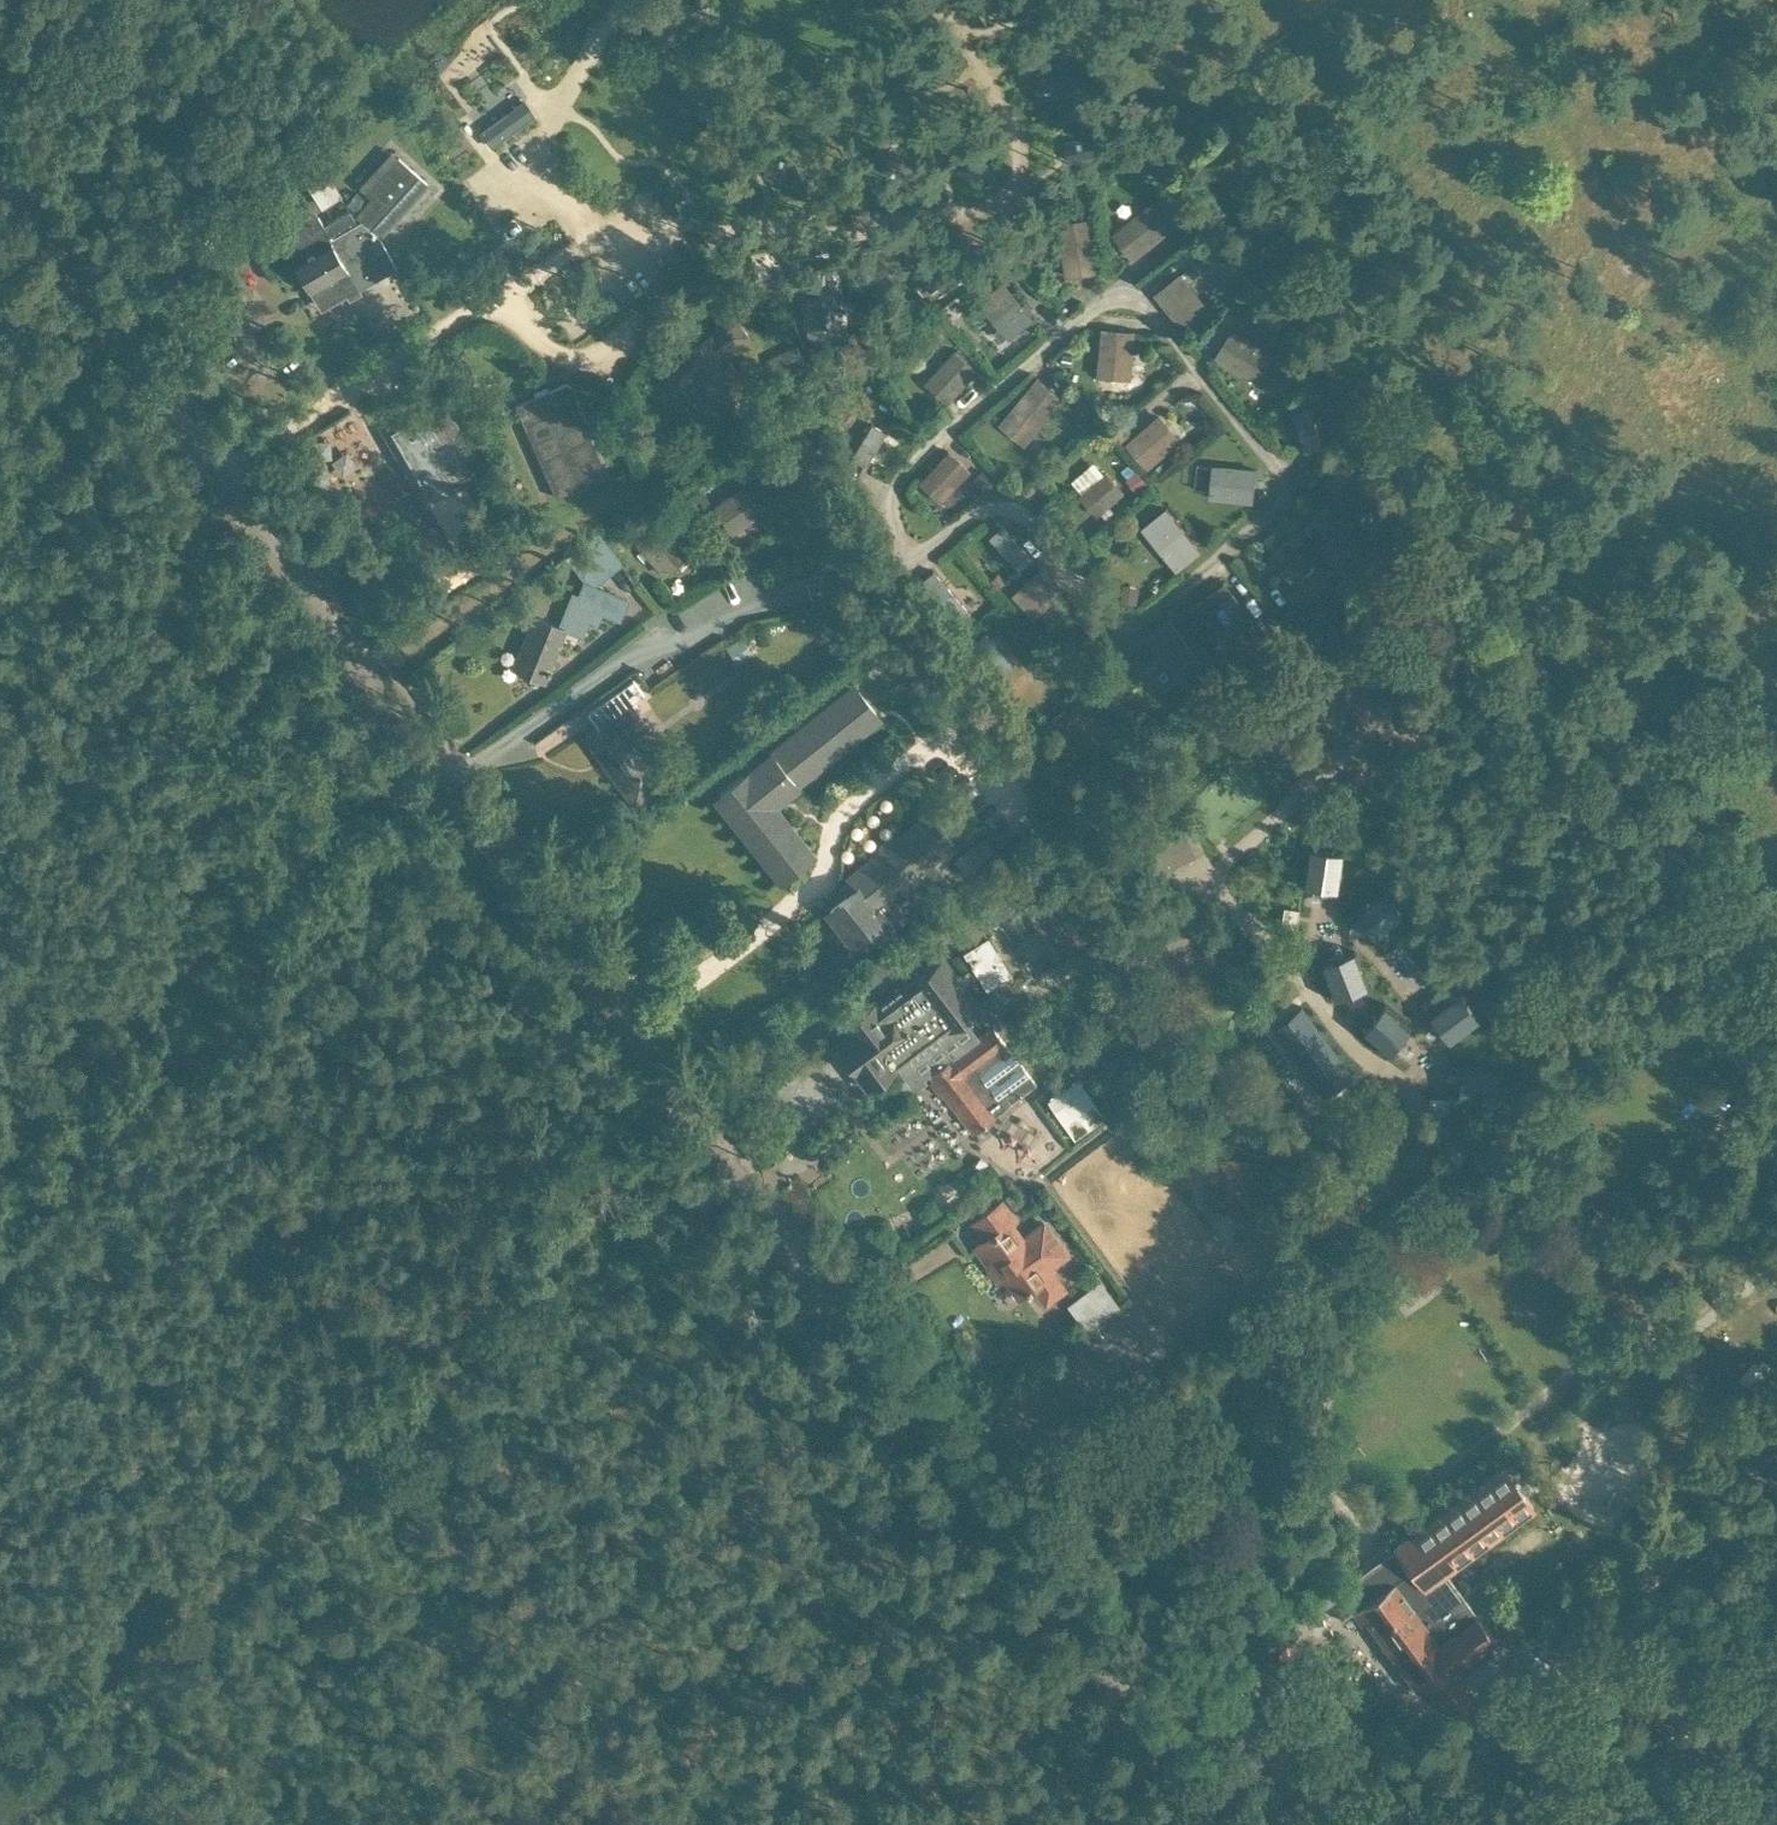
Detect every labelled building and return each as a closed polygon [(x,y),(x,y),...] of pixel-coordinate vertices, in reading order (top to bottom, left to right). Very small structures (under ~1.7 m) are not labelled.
[(870,4),(875,14),(900,1),(900,0),(878,0),(870,4)] [(1001,16),(1021,2),(1020,0),(989,0),(1001,16)] [(1326,15),(1342,0),(1312,0),(1326,15)] [(766,147),(759,162),(797,180),(804,165),(766,147)] [(891,151),(882,166),(896,175),(917,188),(926,174),(910,163),(898,155),(891,151)] [(320,204),(340,193),(318,155),(299,166),(320,204)] [(319,216),(280,239),(318,304),(344,289),(347,295),(396,266),(379,237),(427,184),(409,167),(404,162),(398,156),(365,191),(372,197),(363,206),(355,215),(361,221),(362,221),(358,224),(350,210),(324,225),(319,216)] [(1095,190),(1081,192),(1083,211),(1097,209),(1095,190)] [(1133,260),(1181,222),(1160,195),(1112,234),(1133,260)] [(1057,223),(1060,239),(1066,277),(1101,271),(1092,218),(1057,223)] [(1186,221),(1177,228),(1187,240),(1196,233),(1186,221)] [(1196,238),(1187,245),(1198,257),(1207,249),(1196,238)] [(836,260),(798,265),(809,338),(847,333),(836,260)] [(1014,262),(1002,271),(1011,282),(1022,274),(1014,262)] [(1184,332),(1212,310),(1180,271),(1152,293),(1184,332)] [(978,302),(1008,339),(1033,319),(1004,281),(978,302)] [(1236,299),(1230,310),(1247,320),(1253,310),(1236,299)] [(668,371),(678,386),(697,372),(722,407),(752,386),(727,352),(749,336),(734,314),(683,353),(686,357),(668,371)] [(939,319),(928,328),(934,336),(946,326),(939,319)] [(1096,375),(1131,379),(1136,329),(1101,327),(1096,375)] [(1265,389),(1283,360),(1232,328),(1214,357),(1265,389)] [(797,343),(771,355),(778,372),(805,360),(797,343)] [(925,383),(948,403),(977,369),(954,348),(925,383)] [(1063,353),(1061,365),(1073,367),(1075,355),(1063,353)] [(1025,445),(1063,396),(1037,376),(998,423),(1025,445)] [(533,392),(535,396),(516,404),(556,497),(607,475),(605,469),(567,382),(549,390),(547,386),(533,392)] [(1078,403),(1067,412),(1079,427),(1090,418),(1078,403)] [(1306,452),(1323,447),(1311,404),(1293,410),(1306,452)] [(434,405),(391,430),(406,456),(449,431),(434,405)] [(1148,468),(1183,437),(1160,413),(1125,443),(1148,468)] [(852,457),(867,466),(886,432),(871,424),(852,457)] [(1123,424),(1114,432),(1121,441),(1131,433),(1123,424)] [(832,429),(822,437),(832,450),(842,443),(832,429)] [(1336,430),(1325,436),(1332,448),(1342,442),(1336,430)] [(917,484),(939,504),(970,469),(948,448),(917,484)] [(1212,463),(1209,497),(1254,502),(1257,468),(1212,463)] [(981,469),(972,479),(984,491),(994,481),(981,469)] [(1079,495),(1097,516),(1125,492),(1106,471),(1079,495)] [(1776,498),(1776,473),(1764,483),(1776,498)] [(712,506),(732,535),(765,512),(745,484),(712,506)] [(699,486),(687,494),(697,510),(710,502),(699,486)] [(681,501),(671,508),(679,522),(690,515),(681,501)] [(1176,570),(1201,549),(1166,507),(1141,527),(1176,570)] [(1403,520),(1396,526),(1406,539),(1413,532),(1403,520)] [(636,543),(664,577),(690,555),(661,521),(636,543)] [(1203,523),(1201,539),(1213,541),(1216,526),(1203,523)] [(988,538),(1018,569),(1031,557),(1002,525),(988,538)] [(1344,578),(1370,557),(1345,525),(1318,546),(1344,578)] [(1158,580),(1170,570),(1153,547),(1140,556),(1158,580)] [(1281,571),(1315,598),(1335,574),(1301,547),(1281,571)] [(1032,618),(1062,591),(1040,567),(1011,594),(1032,618)] [(914,584),(949,630),(968,615),(934,570),(914,584)] [(998,572),(989,581),(997,590),(1007,582),(998,572)] [(535,617),(515,668),(544,680),(565,629),(583,636),(589,623),(597,626),(602,612),(620,620),(628,599),(595,585),(583,580),(578,594),(572,592),(559,626),(535,617)] [(1213,631),(1245,606),(1225,581),(1193,607),(1213,631)] [(1124,585),(1122,603),(1138,605),(1140,587),(1124,585)] [(1292,608),(1281,615),(1291,629),(1301,621),(1292,608)] [(1178,680),(1203,661),(1170,617),(1144,636),(1178,680)] [(973,643),(998,674),(1013,663),(987,631),(973,643)] [(741,635),(725,646),(737,665),(753,654),(741,635)] [(1207,666),(1195,676),(1206,689),(1218,679),(1207,666)] [(588,713),(599,728),(592,733),(611,758),(605,762),(635,802),(655,788),(662,782),(630,737),(647,725),(631,704),(644,695),(632,679),(588,713)] [(854,682),(771,749),(712,798),(780,882),(819,851),(779,803),(883,719),(854,682)] [(1281,724),(1290,718),(1281,706),(1273,712),(1281,724)] [(1268,717),(1256,725),(1264,736),(1276,727),(1268,717)] [(894,841),(893,840),(882,849),(883,850),(848,878),(856,887),(830,908),(856,941),(871,929),(879,939),(898,925),(950,882),(934,863),(956,846),(929,813),(894,841)] [(1307,846),(1301,884),(1339,890),(1344,852),(1307,846)] [(1010,910),(994,919),(1012,948),(1030,936),(1017,917),(1029,909),(1044,935),(1095,905),(1081,880),(1078,881),(1071,868),(1022,896),(1023,898),(1008,906),(1010,910)] [(1383,885),(1352,908),(1375,939),(1405,916),(1383,885)] [(969,904),(950,914),(970,948),(964,952),(987,989),(1012,973),(989,936),(988,937),(977,918),(988,911),(982,901),(971,908),(969,904)] [(1355,949),(1319,964),(1333,999),(1369,985),(1355,949)] [(850,1037),(836,1048),(852,1070),(851,1071),(867,1091),(897,1067),(898,1068),(983,1005),(943,953),(880,1001),(875,995),(840,1024),(850,1037)] [(1461,989),(1430,1012),(1453,1042),(1483,1019),(1461,989)] [(1384,1002),(1361,1032),(1391,1056),(1414,1026),(1384,1002)] [(1301,1006),(1272,1027),(1323,1096),(1352,1075),(1301,1006)] [(930,1077),(973,1133),(1037,1084),(993,1028),(930,1077)] [(1465,1061),(1460,1099),(1498,1104),(1503,1067),(1465,1061)] [(1046,1099),(1067,1129),(1099,1107),(1077,1077),(1046,1099)] [(1000,1202),(974,1222),(986,1238),(976,1246),(1000,1279),(1005,1276),(1019,1296),(1026,1291),(1028,1293),(1032,1290),(1030,1288),(1032,1287),(1045,1305),(1068,1289),(1053,1268),(1047,1272),(1036,1257),(1060,1241),(1045,1221),(1021,1237),(1009,1221),(1012,1218),(1000,1202)] [(1099,1287),(1072,1307),(1089,1331),(1115,1309),(1099,1287)] [(1341,1586),(1356,1607),(1353,1609),(1358,1615),(1363,1622),(1368,1619),(1420,1690),(1429,1683),(1452,1714),(1459,1709),(1466,1703),(1477,1695),(1457,1668),(1495,1640),(1477,1616),(1478,1614),(1446,1571),(1536,1505),(1502,1463),(1391,1543),(1394,1547),(1341,1586)] [(1177,1678),(1184,1674),(1180,1667),(1173,1670),(1177,1678)]
